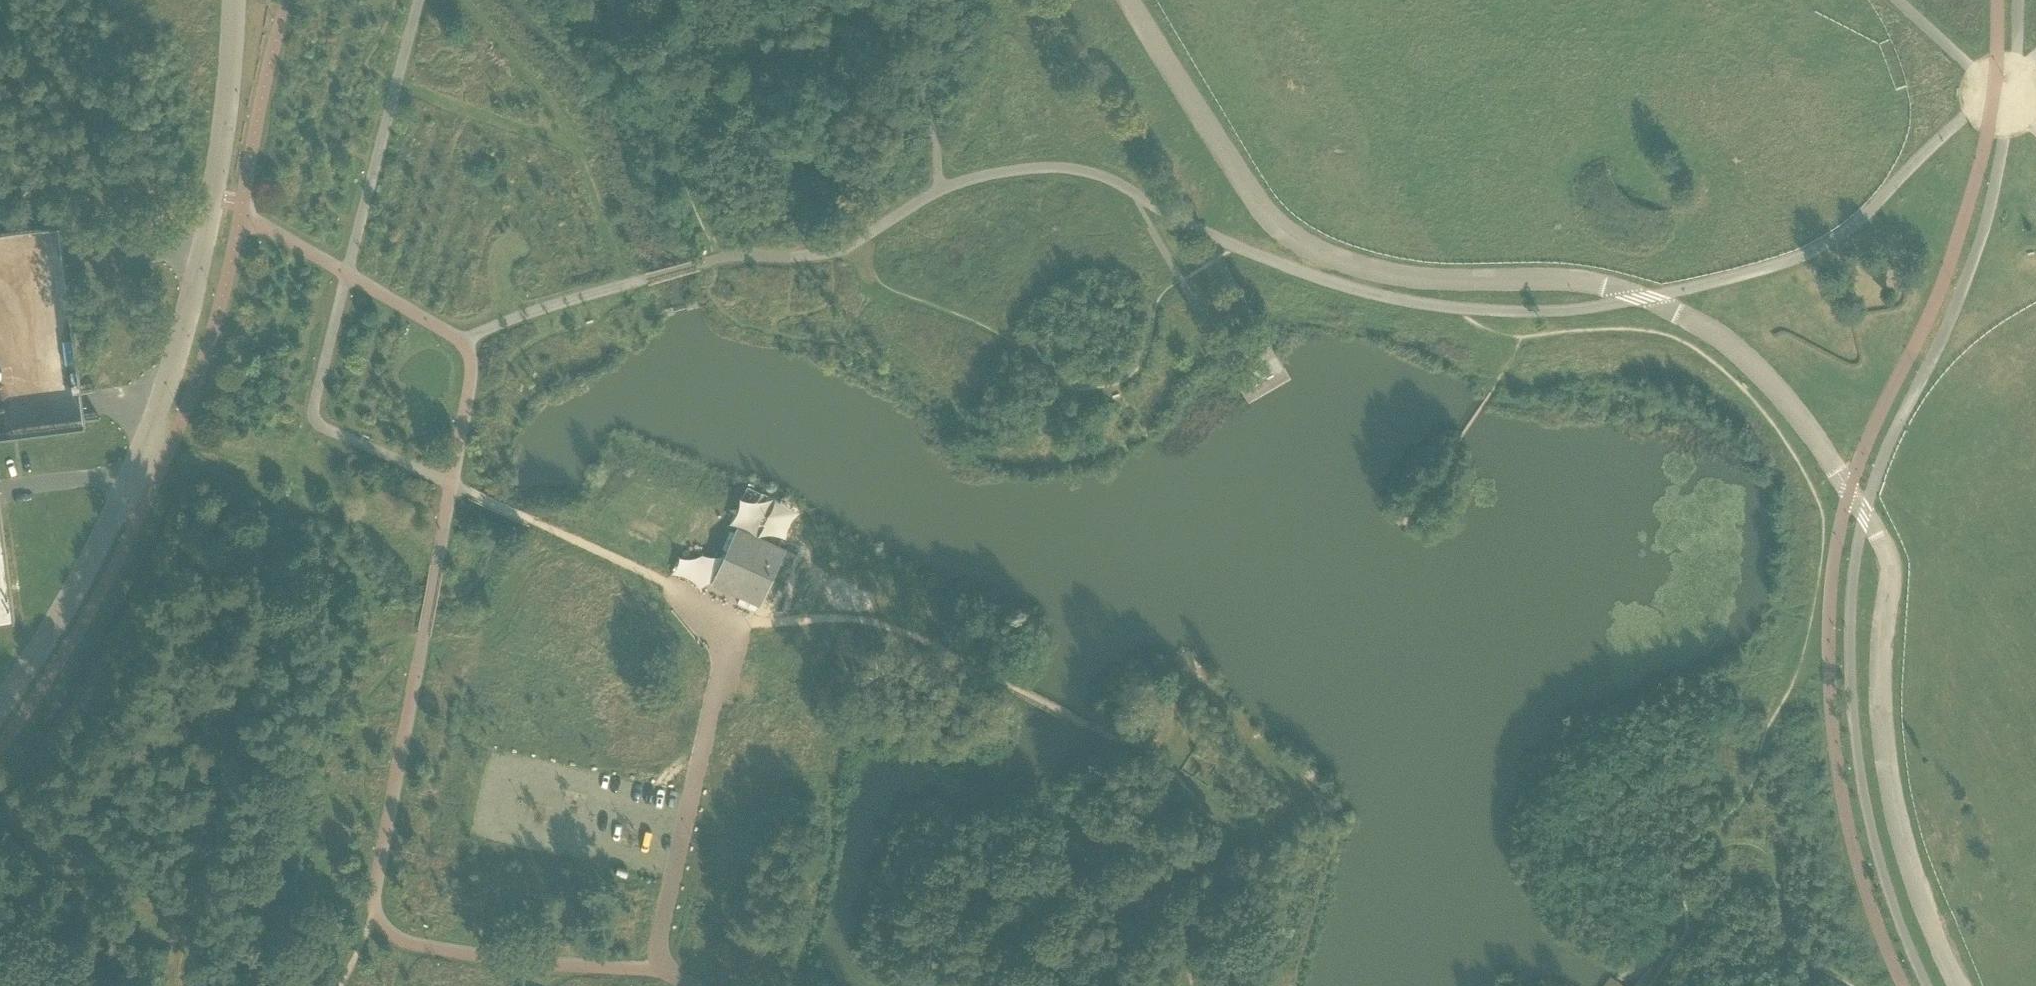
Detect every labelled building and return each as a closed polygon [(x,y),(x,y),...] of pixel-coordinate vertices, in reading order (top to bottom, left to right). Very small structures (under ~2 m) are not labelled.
[(61,227),(0,235),(0,441),(87,430),(61,227)] [(15,615),(0,501),(0,617),(15,615)] [(735,533),(716,576),(742,588),(739,595),(756,602),(760,604),(761,602),(784,549),(763,540),(761,544),(735,533)]
